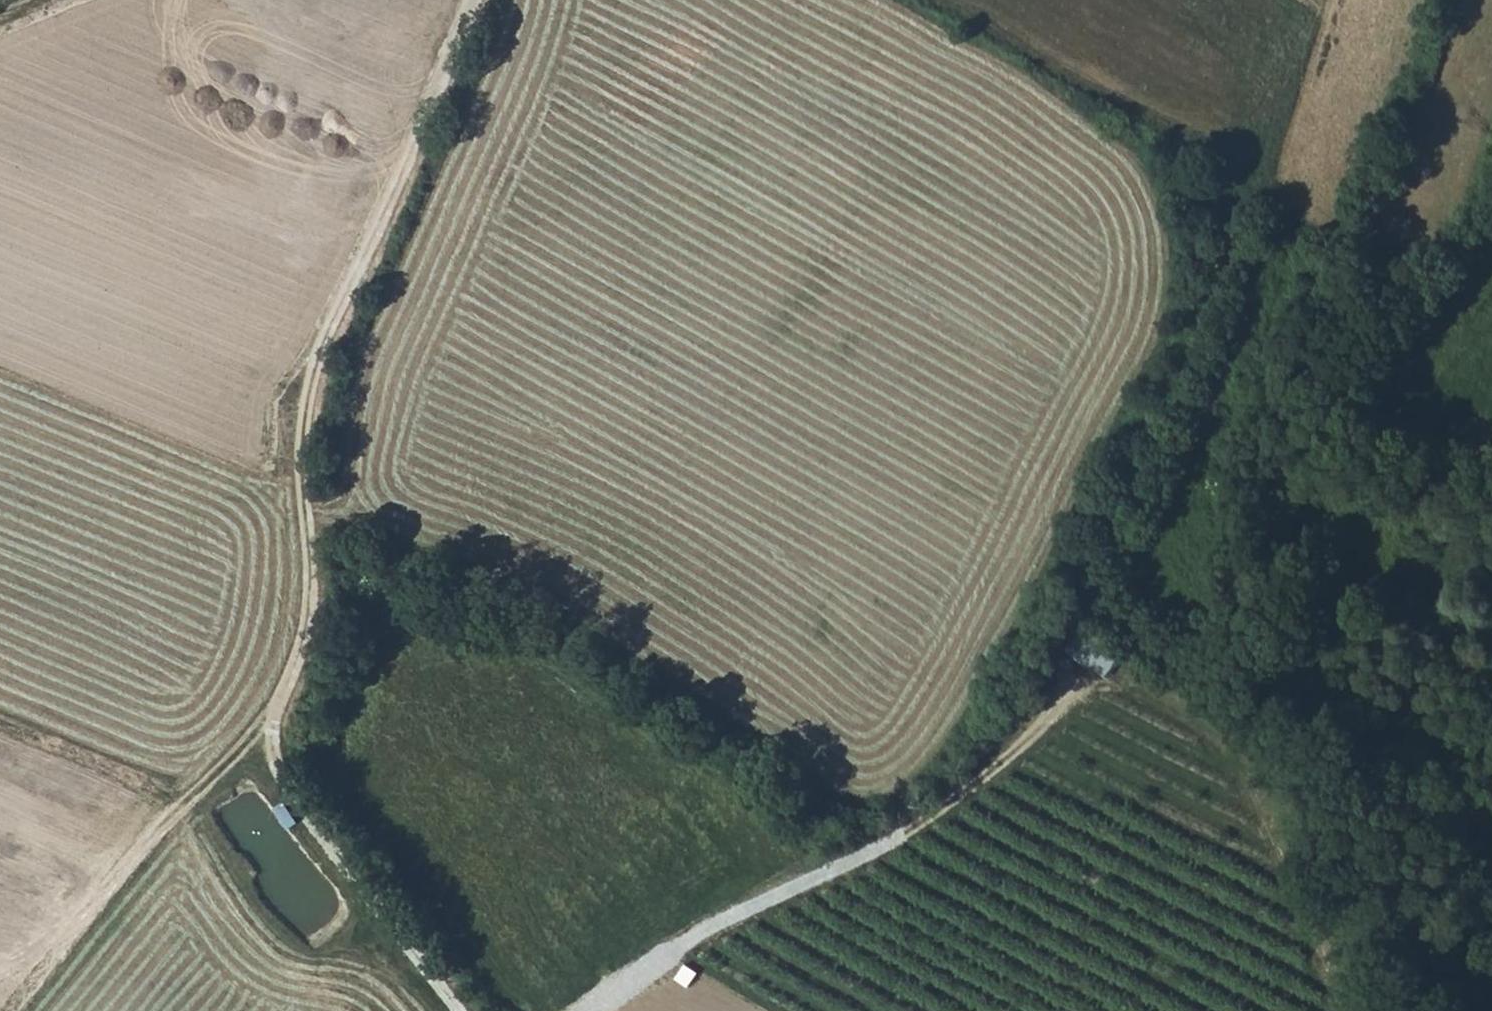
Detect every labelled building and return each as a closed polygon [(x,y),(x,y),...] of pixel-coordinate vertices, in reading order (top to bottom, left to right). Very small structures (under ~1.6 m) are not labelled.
[(1085,630),(1071,648),(1111,680),(1125,661),(1085,630)]
